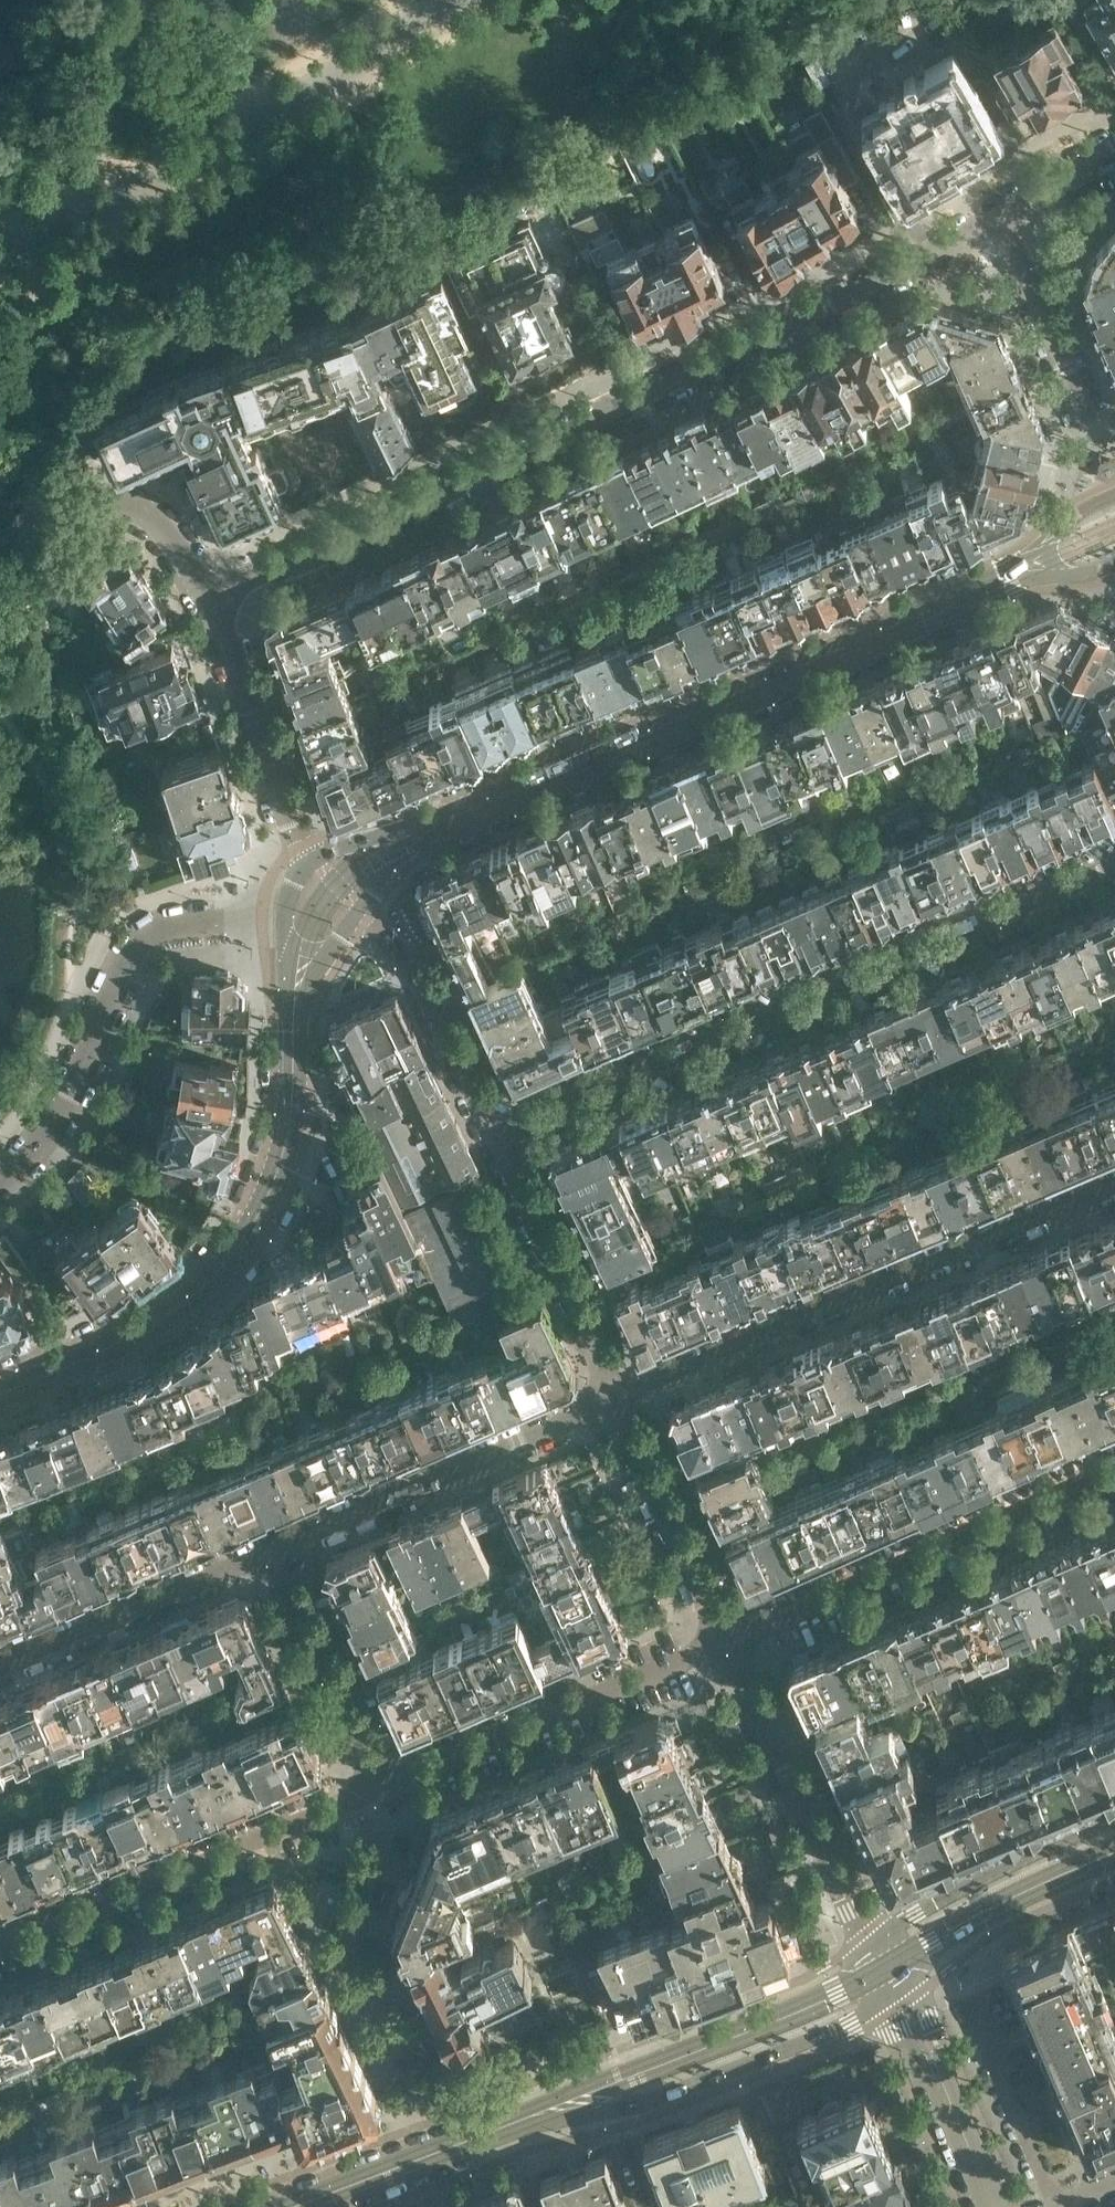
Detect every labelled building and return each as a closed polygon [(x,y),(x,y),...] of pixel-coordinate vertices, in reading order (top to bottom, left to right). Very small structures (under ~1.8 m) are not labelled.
[(1114,58),(1114,0),(1082,0),(1114,58)] [(1082,89),(1066,60),(1074,55),(1053,20),(1014,42),(1015,45),(997,55),(1017,90),(1026,92),(1038,114),(1082,89)] [(991,132),(954,68),(946,66),(931,75),(929,83),(930,86),(924,89),(927,94),(960,150),(970,144),(978,146),(987,141),(989,133),(991,132)] [(963,155),(960,150),(927,94),(918,99),(905,96),(899,100),(897,108),(900,113),(934,172),(963,155)] [(1008,121),(993,96),(982,102),(997,127),(1008,121)] [(934,172),(900,113),(890,119),(881,116),(873,121),(870,130),(868,131),(872,138),(905,196),(908,194),(914,197),(924,191),(924,185),(937,177),(934,172)] [(858,212),(823,152),(817,141),(795,153),(798,158),(787,164),(789,167),(789,166),(826,230),(827,229),(858,212)] [(789,166),(789,167),(770,177),(773,183),(763,188),(765,192),(765,191),(800,252),(801,251),(811,245),(818,248),(827,243),(827,242),(828,235),(830,235),(827,229),(826,230),(789,166)] [(800,252),(765,191),(765,192),(755,197),(752,192),(731,204),(771,275),(804,257),(801,251),(800,252)] [(669,315),(636,248),(634,245),(625,249),(599,195),(562,213),(597,283),(615,274),(638,323),(645,327),(659,320),(669,315)] [(730,210),(715,218),(756,291),(771,283),(730,210)] [(724,282),(698,229),(692,217),(675,226),(674,225),(664,230),(665,233),(699,301),(709,296),(708,296),(723,289),(724,284),(723,282),(724,282)] [(1113,231),(1113,232),(1098,251),(1096,254),(1094,257),(1093,260),(1087,283),(1114,270),(1114,228),(1113,231)] [(735,259),(719,230),(708,236),(724,265),(735,259)] [(561,317),(549,290),(557,286),(560,284),(562,283),(563,282),(565,279),(565,278),(566,276),(566,275),(566,273),(566,271),(565,270),(564,267),(562,265),(560,264),(558,262),(555,262),(553,262),(550,262),(548,263),(549,259),(547,255),(543,254),(538,256),(526,231),(449,267),(473,319),(486,313),(512,368),(572,340),(562,317),(561,317)] [(699,301),(665,233),(656,238),(656,239),(636,248),(669,315),(672,321),(702,307),(699,301)] [(1087,283),(1084,284),(1088,294),(1086,295),(1093,311),(1114,301),(1114,270),(1087,283)] [(482,368),(452,303),(455,302),(442,275),(431,281),(428,276),(414,282),(415,285),(362,309),(363,311),(355,315),(354,313),(341,318),(376,394),(379,393),(387,411),(394,407),(392,401),(394,400),(397,407),(398,407),(399,407),(398,405),(397,405),(390,389),(391,389),(390,388),(404,381),(405,381),(406,382),(416,377),(425,395),(464,377),(473,372),(482,368)] [(997,324),(978,317),(978,315),(964,311),(963,312),(938,304),(930,301),(922,306),(941,341),(948,337),(960,341),(963,343),(998,325),(997,324)] [(1093,311),(1089,313),(1092,322),(1093,322),(1100,339),(1114,332),(1114,301),(1093,311)] [(941,341),(922,306),(898,319),(925,365),(947,353),(941,341)] [(289,483),(283,469),(276,467),(269,470),(257,446),(252,448),(236,412),(242,409),(246,420),(287,405),(290,413),(307,408),(304,399),(345,384),(341,372),(345,370),(359,400),(351,403),(353,407),(350,408),(351,409),(352,408),(358,421),(357,422),(357,423),(359,422),(360,424),(361,424),(362,426),(368,438),(369,440),(367,440),(368,442),(369,442),(377,457),(375,458),(376,459),(377,459),(378,460),(379,459),(379,461),(381,460),(380,459),(386,456),(387,459),(386,460),(387,461),(388,460),(395,463),(395,464),(397,464),(397,463),(404,460),(405,461),(406,459),(405,459),(407,451),(409,451),(409,450),(408,450),(407,447),(412,445),(412,446),(414,445),(413,444),(415,444),(414,442),(415,442),(414,440),(413,440),(406,425),(407,424),(406,423),(405,423),(398,407),(397,407),(394,400),(392,401),(394,407),(387,411),(379,393),(376,394),(341,318),(196,369),(165,383),(163,382),(149,389),(148,391),(147,391),(147,392),(101,414),(102,416),(99,417),(121,464),(168,443),(175,456),(176,456),(176,455),(177,455),(177,454),(180,453),(181,451),(182,451),(182,449),(183,449),(183,448),(192,451),(191,453),(192,453),(191,454),(192,455),(191,457),(193,461),(192,461),(193,463),(194,463),(223,526),(282,499),(279,492),(287,489),(289,483)] [(925,365),(898,319),(875,332),(901,378),(925,365)] [(998,325),(963,343),(960,341),(948,347),(950,351),(960,374),(1010,352),(998,325)] [(901,378),(875,332),(848,346),(885,408),(886,408),(899,402),(903,408),(915,402),(901,378)] [(1100,339),(1114,374),(1114,332),(1100,339)] [(885,408),(848,346),(820,361),(862,428),(872,423),(868,415),(885,408)] [(1021,375),(1018,370),(1010,352),(960,374),(971,398),(1021,375)] [(862,428),(820,361),(791,376),(828,435),(842,429),(846,435),(862,428)] [(1033,403),(1021,375),(971,398),(984,424),(989,422),(1033,403)] [(828,435),(791,376),(763,389),(796,447),(813,438),(815,441),(828,435)] [(796,447),(763,389),(735,402),(766,461),(796,447)] [(770,469),(766,461),(735,402),(707,415),(737,475),(758,465),(762,473),(770,469)] [(1046,431),(1037,412),(1033,403),(989,422),(990,428),(1043,441),(1046,431)] [(737,475),(707,415),(679,429),(710,488),(737,475)] [(368,438),(362,426),(351,431),(356,443),(368,438)] [(1037,463),(1043,441),(990,428),(988,433),(980,431),(979,436),(977,437),(976,437),(975,438),(974,439),(974,440),(973,442),(973,443),(973,444),(974,445),(975,446),(976,447),(977,448),(977,449),(985,451),(1037,463)] [(710,488),(679,429),(651,442),(682,501),(710,488)] [(682,501),(651,442),(623,455),(653,515),(682,501)] [(1031,488),(1037,463),(985,451),(977,449),(972,474),(1031,488)] [(654,517),(653,515),(623,455),(596,468),(626,530),(654,517)] [(1110,459),(1100,463),(1098,474),(1107,479),(1114,476),(1114,461),(1110,459)] [(626,530),(596,468),(568,481),(597,543),(626,530)] [(1031,488),(972,474),(957,470),(955,476),(962,490),(965,499),(975,501),(975,502),(1024,514),(1031,488)] [(597,543),(568,481),(541,494),(569,556),(597,543)] [(968,506),(965,499),(962,490),(949,496),(942,481),(929,486),(932,493),(956,551),(983,539),(968,506)] [(956,551),(932,493),(910,503),(935,560),(956,551)] [(569,556),(541,494),(513,507),(542,569),(569,556)] [(1025,515),(1024,514),(975,502),(968,506),(983,539),(1022,522),(1023,522),(1025,515)] [(935,560),(910,503),(889,512),(913,569),(935,560)] [(542,569),(513,507),(486,520),(514,581),(542,569)] [(913,569),(889,512),(867,521),(892,578),(913,569)] [(514,581),(486,520),(459,533),(486,591),(487,594),(514,581)] [(892,578),(867,521),(845,531),(846,533),(870,588),(892,579),(892,578)] [(486,591),(459,533),(431,546),(457,604),(486,591)] [(870,588),(846,533),(819,545),(842,600),(870,588)] [(842,600),(819,545),(789,557),(814,612),(842,600)] [(457,604),(431,546),(403,559),(430,616),(457,604)] [(100,614),(148,582),(137,565),(138,565),(130,554),(116,563),(112,556),(105,561),(103,558),(103,559),(98,551),(66,572),(68,575),(68,577),(67,578),(67,580),(67,582),(67,583),(68,585),(69,587),(70,589),(71,590),(74,591),(75,591),(77,592),(80,592),(81,591),(83,590),(85,593),(86,592),(100,614)] [(814,612),(789,557),(788,558),(785,551),(757,564),(760,570),(785,625),(814,612)] [(435,626),(430,616),(403,559),(376,572),(402,629),(406,639),(435,626)] [(785,625),(760,570),(757,571),(754,564),(728,575),(732,582),(728,584),(729,585),(753,639),(785,625)] [(402,629),(376,572),(347,585),(348,586),(363,621),(373,642),(402,629)] [(729,585),(728,584),(725,577),(699,589),(726,650),(753,639),(729,585)] [(152,618),(167,609),(159,598),(148,582),(100,614),(114,634),(121,629),(130,643),(157,625),(152,618)] [(363,621),(348,586),(294,611),(307,645),(363,621)] [(726,650),(699,589),(687,594),(691,602),(676,608),(678,615),(699,662),(726,650)] [(1037,657),(1064,607),(1057,603),(1057,604),(1014,622),(1035,668),(1040,659),(1037,657)] [(1059,669),(1086,619),(1064,607),(1037,657),(1040,659),(1059,669)] [(307,645),(294,611),(280,617),(278,618),(275,619),(274,620),(272,623),(270,625),(269,627),(269,628),(269,630),(269,632),(269,634),(270,636),(271,639),(282,669),(312,657),(307,645)] [(699,662),(678,615),(653,626),(674,673),(699,662)] [(1080,685),(1109,632),(1086,619),(1059,669),(1057,673),(1080,685)] [(1035,668),(1014,622),(988,633),(1011,684),(1012,686),(1038,675),(1035,668)] [(674,673),(653,626),(630,636),(626,638),(646,685),(674,673)] [(646,685),(626,638),(630,636),(627,632),(598,644),(621,696),(646,685)] [(1113,680),(1113,679),(1114,676),(1114,635),(1109,632),(1080,685),(1058,723),(1063,734),(1079,727),(1100,690),(1111,685),(1113,680)] [(1011,684),(988,633),(960,645),(984,695),(991,712),(1005,706),(998,689),(1011,684)] [(621,696),(598,644),(574,655),(597,707),(621,696)] [(984,695),(960,645),(933,657),(958,711),(963,724),(976,718),(969,701),(984,695)] [(473,661),(467,647),(439,659),(445,674),(473,661)] [(200,700),(188,669),(182,672),(173,648),(104,674),(114,699),(108,704),(107,711),(111,720),(112,722),(113,723),(114,724),(121,727),(123,727),(124,726),(126,726),(128,725),(129,727),(151,719),(152,723),(154,723),(158,723),(163,722),(166,721),(171,719),(175,716),(177,714),(175,709),(200,700)] [(341,674),(333,652),(332,653),(331,649),(312,657),(282,669),(291,695),(341,674)] [(597,707),(574,655),(569,657),(566,651),(512,674),(512,673),(508,675),(511,680),(506,682),(505,680),(485,688),(482,683),(454,696),(458,703),(481,757),(597,707)] [(958,711),(933,657),(905,669),(934,736),(948,730),(942,718),(958,711)] [(934,736),(905,669),(877,681),(901,736),(906,748),(934,736)] [(351,699),(341,674),(291,695),(301,720),(351,699)] [(61,690),(91,765),(120,754),(90,679),(61,690)] [(1113,680),(1111,685),(1110,685),(1100,690),(1079,727),(1114,711),(1114,679),(1113,680)] [(901,736),(877,681),(847,694),(872,749),(901,736)] [(872,749),(847,694),(820,706),(845,761),(862,754),(865,762),(876,757),(872,749)] [(362,724),(351,699),(301,720),(310,747),(358,726),(362,724)] [(481,757),(458,703),(444,709),(441,701),(429,706),(430,710),(433,717),(455,768),(481,757)] [(845,761),(820,706),(792,718),(818,773),(834,766),(837,774),(849,769),(845,761)] [(455,768),(433,717),(430,710),(407,720),(409,727),(431,779),(455,768)] [(1079,727),(1089,750),(1114,738),(1114,711),(1079,727)] [(818,773),(792,718),(764,730),(793,793),(806,788),(802,780),(818,773)] [(431,779),(409,727),(407,720),(382,731),(392,754),(407,789),(431,779)] [(1063,734),(1058,723),(1057,720),(1037,729),(1043,743),(1063,734)] [(369,752),(358,726),(310,747),(318,773),(341,764),(341,765),(369,752)] [(793,793),(764,730),(734,743),(765,809),(795,797),(793,793)] [(765,809),(734,743),(706,755),(733,813),(750,805),(754,814),(765,809)] [(238,798),(222,747),(160,767),(176,817),(238,798)] [(407,789),(392,754),(376,761),(375,758),(368,761),(369,764),(385,799),(407,789)] [(733,813),(706,755),(679,767),(705,822),(722,814),(726,822),(736,818),(733,813)] [(1109,795),(1095,763),(1084,768),(1087,775),(1070,782),(1091,830),(1107,823),(1107,824),(1110,823),(1109,822),(1114,819),(1114,810),(1109,795)] [(344,772),(341,765),(341,764),(318,773),(331,815),(330,816),(338,820),(338,819),(360,810),(344,772)] [(385,799),(369,764),(355,770),(354,767),(344,772),(360,810),(385,799)] [(705,822),(679,767),(652,779),(680,842),(682,846),(710,834),(705,822)] [(1091,830),(1070,782),(1067,775),(1054,780),(1057,788),(1044,793),(1065,843),(1091,831),(1091,830)] [(680,842),(652,779),(623,791),(649,846),(665,839),(669,847),(680,842)] [(1065,843),(1044,793),(1041,786),(1026,792),(1029,800),(1015,805),(1037,854),(1052,848),(1052,849),(1065,843)] [(653,854),(649,846),(623,791),(595,803),(621,858),(638,851),(641,859),(653,854)] [(245,838),(241,826),(246,824),(238,798),(176,817),(172,819),(181,847),(180,848),(187,870),(205,864),(205,865),(216,861),(217,863),(230,859),(228,851),(242,847),(240,840),(245,838)] [(1037,854),(1015,805),(1013,798),(1001,803),(1004,810),(988,817),(1009,866),(1024,860),(1024,861),(1036,856),(1036,855),(1037,854)] [(621,858),(595,803),(572,813),(597,868),(604,883),(627,873),(621,858)] [(1009,866),(988,817),(986,810),(972,815),(975,822),(960,829),(981,880),(998,873),(997,872),(999,871),(1006,868),(1009,866)] [(597,868),(572,813),(546,825),(572,880),(576,888),(593,880),(589,872),(597,868)] [(981,880),(960,829),(957,822),(929,834),(954,892),(981,880)] [(572,880),(546,825),(519,837),(544,892),(548,900),(576,888),(572,880)] [(954,892),(929,834),(916,839),(919,846),(903,853),(925,904),(941,897),(942,897),(954,892)] [(544,892),(519,837),(491,849),(517,904),(531,898),(537,909),(549,904),(548,900),(544,892)] [(925,904),(903,853),(900,846),(886,852),(889,858),(876,864),(898,916),(926,904),(925,904)] [(517,904),(491,849),(467,860),(489,908),(497,904),(500,911),(517,904)] [(492,915),(489,908),(467,860),(442,870),(464,919),(474,914),(478,921),(492,915)] [(898,916),(876,864),(853,874),(875,926),(898,916)] [(464,919),(442,870),(423,878),(420,886),(421,887),(413,891),(411,897),(430,938),(442,933),(447,944),(469,934),(471,933),(464,919)] [(865,930),(875,926),(853,874),(831,883),(853,934),(864,929),(865,930)] [(853,934),(831,883),(807,893),(829,945),(841,939),(842,940),(852,936),(851,935),(853,934)] [(829,945),(807,893),(783,903),(806,956),(829,946),(828,945),(829,945)] [(806,956),(783,903),(760,913),(783,966),(806,956)] [(1102,914),(1114,946),(1114,908),(1102,914)] [(783,966),(760,913),(737,923),(759,975),(772,969),(773,970),(783,966)] [(1102,914),(1077,925),(1098,976),(1111,970),(1114,977),(1114,946),(1102,914)] [(759,976),(737,925),(733,915),(710,925),(736,987),(759,976)] [(736,987),(710,925),(685,936),(690,946),(711,997),(712,996),(712,997),(736,987)] [(1102,986),(1098,976),(1077,925),(1050,937),(1071,990),(1083,984),(1087,993),(1102,986)] [(471,933),(469,934),(447,944),(459,969),(460,969),(480,959),(487,956),(475,931),(471,933)] [(711,997),(690,946),(685,936),(684,931),(674,935),(678,945),(660,952),(656,943),(648,946),(652,956),(636,963),(660,1019),(711,997)] [(1075,998),(1071,990),(1050,937),(1022,949),(1044,1002),(1058,996),(1061,1004),(1075,998)] [(1044,1002),(1022,949),(997,960),(1019,1013),(1032,1007),(1035,1015),(1048,1010),(1044,1002)] [(660,1019),(636,963),(632,954),(623,958),(627,967),(609,974),(610,976),(634,1030),(660,1019)] [(491,982),(480,959),(460,969),(462,973),(461,973),(469,992),(470,991),(491,982)] [(1019,1013),(997,960),(971,971),(993,1024),(1004,1019),(1008,1028),(1023,1021),(1019,1013)] [(246,1000),(246,985),(239,977),(232,976),(232,975),(229,971),(217,970),(213,974),(213,976),(195,976),(195,978),(185,981),(185,993),(194,996),(194,999),(246,1000)] [(529,993),(518,971),(491,983),(491,982),(470,991),(481,1014),(529,993)] [(993,1024),(971,971),(945,982),(967,1035),(993,1024)] [(634,1030),(610,976),(587,986),(611,1041),(634,1030)] [(967,1035),(945,982),(921,993),(942,1046),(967,1035)] [(611,1041),(587,986),(578,990),(579,994),(564,1001),(575,1026),(586,1051),(611,1041)] [(491,1037),(539,1015),(529,993),(481,1014),(491,1037)] [(942,1046),(921,993),(896,1004),(918,1057),(942,1046)] [(478,1167),(420,1044),(397,995),(359,1012),(358,1011),(333,1023),(332,1023),(331,1024),(338,1039),(333,1041),(333,1040),(331,1041),(332,1043),(337,1053),(332,1055),(381,1160),(380,1161),(380,1162),(381,1162),(400,1204),(403,1203),(478,1167)] [(246,1000),(194,999),(186,999),(185,1032),(226,1033),(226,1035),(249,1035),(248,1000),(246,1000)] [(918,1057),(896,1004),(869,1015),(892,1069),(918,1057)] [(539,1015),(491,1037),(501,1058),(549,1037),(539,1015)] [(892,1069),(869,1015),(845,1026),(867,1080),(879,1074),(883,1084),(896,1079),(892,1069)] [(518,1081),(586,1051),(575,1026),(549,1037),(501,1058),(510,1078),(518,1081)] [(867,1080),(845,1026),(818,1038),(840,1092),(854,1085),(859,1095),(871,1090),(867,1080)] [(840,1092),(818,1038),(792,1049),(815,1103),(830,1096),(834,1106),(845,1101),(840,1092)] [(815,1103),(792,1049),(767,1060),(790,1113),(794,1124),(819,1113),(815,1103)] [(234,1093),(238,1066),(209,1061),(208,1065),(175,1060),(172,1079),(168,1081),(167,1089),(169,1093),(169,1095),(179,1097),(231,1106),(246,1108),(248,1095),(234,1093)] [(790,1113),(767,1060),(742,1070),(765,1124),(790,1113)] [(765,1124),(742,1070),(719,1080),(742,1135),(765,1124)] [(742,1135),(719,1080),(695,1091),(718,1145),(742,1135)] [(1094,1093),(1114,1142),(1114,1084),(1094,1093)] [(1094,1094),(1091,1086),(1067,1096),(1070,1104),(1093,1157),(1114,1148),(1114,1143),(1094,1094)] [(718,1145),(695,1091),(668,1102),(694,1161),(697,1166),(713,1159),(710,1149),(718,1145)] [(229,1178),(240,1138),(225,1134),(229,1122),(232,1109),(231,1108),(231,1106),(179,1097),(177,1102),(169,1104),(166,1114),(172,1121),(170,1129),(161,1132),(159,1141),(165,1148),(164,1152),(189,1157),(192,1152),(206,1154),(205,1158),(210,1159),(206,1171),(211,1180),(220,1183),(229,1178)] [(694,1161),(668,1102),(645,1113),(669,1167),(677,1164),(679,1168),(694,1161)] [(1093,1157),(1070,1104),(1046,1115),(1068,1167),(1093,1157)] [(669,1167),(645,1113),(621,1123),(643,1170),(643,1171),(656,1166),(659,1172),(669,1167)] [(1068,1167),(1046,1115),(1023,1125),(1045,1177),(1068,1167)] [(643,1170),(621,1123),(600,1132),(600,1133),(572,1144),(566,1147),(552,1153),(552,1152),(546,1155),(549,1160),(558,1179),(558,1180),(564,1191),(570,1203),(622,1180),(643,1170)] [(1045,1177),(1023,1125),(997,1136),(1019,1188),(1045,1177)] [(1019,1188),(997,1136),(973,1147),(995,1199),(1019,1188)] [(995,1199),(973,1147),(950,1157),(971,1209),(995,1199)] [(971,1209),(950,1157),(924,1168),(926,1173),(946,1219),(971,1209)] [(405,1207),(403,1203),(400,1204),(381,1162),(380,1162),(380,1161),(371,1165),(375,1174),(358,1182),(369,1207),(389,1247),(410,1239),(414,1247),(420,1244),(405,1210),(404,1208),(405,1207)] [(101,1192),(83,1166),(79,1166),(67,1179),(85,1204),(101,1192)] [(946,1219),(926,1173),(912,1179),(909,1173),(900,1177),(922,1230),(946,1219)] [(922,1230),(900,1177),(891,1181),(893,1187),(878,1193),(897,1240),(922,1230)] [(581,1226),(632,1203),(622,1180),(570,1203),(581,1226)] [(74,1191),(66,1181),(58,1189),(66,1198),(74,1191)] [(497,1278),(485,1251),(486,1251),(454,1186),(405,1210),(420,1244),(460,1333),(495,1318),(495,1319),(511,1312),(495,1279),(497,1278)] [(897,1240),(878,1193),(862,1200),(859,1194),(851,1198),(873,1250),(897,1240)] [(178,1251),(141,1198),(140,1198),(138,1196),(131,1194),(121,1202),(119,1209),(121,1211),(101,1226),(137,1275),(140,1273),(143,1278),(161,1265),(160,1264),(178,1251)] [(873,1250),(851,1198),(842,1202),(845,1208),(829,1215),(848,1261),(873,1250)] [(591,1248),(642,1225),(632,1203),(581,1226),(591,1248)] [(389,1247),(369,1207),(359,1212),(357,1209),(354,1208),(347,1211),(347,1212),(346,1214),(345,1215),(347,1218),(344,1219),(348,1230),(369,1275),(385,1268),(390,1280),(395,1278),(398,1284),(404,1281),(389,1247)] [(848,1261),(829,1215),(814,1221),(811,1215),(802,1219),(806,1227),(825,1271),(848,1261)] [(825,1271),(806,1227),(794,1232),(788,1220),(778,1225),(782,1233),(802,1280),(825,1271)] [(1096,1228),(1114,1274),(1114,1220),(1096,1228)] [(137,1275),(101,1226),(98,1222),(77,1238),(75,1235),(69,1234),(58,1242),(57,1249),(59,1251),(58,1252),(96,1305),(114,1292),(115,1293),(133,1280),(132,1279),(137,1275)] [(652,1248),(642,1225),(591,1248),(602,1270),(652,1248)] [(1096,1228),(1071,1239),(1093,1289),(1114,1279),(1114,1274),(1096,1228)] [(369,1275),(348,1230),(337,1235),(319,1242),(324,1253),(348,1308),(378,1295),(369,1275)] [(802,1280),(782,1233),(768,1239),(766,1234),(757,1238),(761,1246),(780,1290),(802,1280)] [(8,1235),(0,1241),(0,1249),(20,1277),(32,1269),(8,1235)] [(1093,1289),(1071,1239),(1047,1249),(1067,1296),(1070,1304),(1085,1299),(1083,1296),(1094,1291),(1093,1289)] [(780,1290),(761,1246),(748,1252),(743,1240),(733,1244),(737,1253),(757,1300),(780,1290)] [(1067,1296),(1047,1249),(1023,1259),(1046,1312),(1056,1308),(1054,1301),(1067,1296)] [(348,1308),(324,1253),(300,1264),(321,1313),(332,1309),(333,1314),(348,1308)] [(757,1300),(737,1253),(721,1260),(719,1255),(711,1258),(715,1266),(734,1310),(757,1300)] [(734,1310),(715,1266),(704,1271),(699,1259),(689,1264),(691,1268),(713,1319),(734,1310)] [(1046,1312),(1023,1259),(999,1269),(1019,1316),(1032,1311),(1035,1317),(1046,1312)] [(321,1313),(300,1264),(271,1276),(273,1280),(293,1329),(296,1335),(309,1330),(305,1320),(321,1313)] [(664,1339),(642,1289),(639,1281),(630,1284),(621,1264),(603,1272),(630,1331),(636,1344),(645,1348),(657,1343),(657,1342),(664,1339)] [(26,1305),(22,1294),(23,1293),(24,1292),(24,1290),(23,1288),(23,1287),(22,1286),(21,1285),(20,1285),(18,1284),(16,1284),(14,1285),(11,1277),(11,1276),(9,1275),(8,1275),(6,1275),(4,1275),(1,1267),(0,1267),(0,1336),(18,1330),(18,1332),(34,1326),(26,1305)] [(713,1319),(691,1268),(680,1272),(682,1277),(668,1283),(688,1329),(713,1319)] [(1019,1316),(999,1269),(974,1280),(996,1333),(1008,1328),(1006,1322),(1019,1316)] [(688,1329),(668,1283),(667,1280),(660,1275),(652,1278),(651,1285),(642,1289),(664,1339),(664,1340),(688,1329)] [(293,1329),(273,1280),(255,1287),(257,1292),(248,1296),(251,1303),(270,1349),(280,1345),(276,1336),(293,1329)] [(998,1336),(996,1333),(974,1280),(949,1291),(970,1340),(973,1347),(998,1336)] [(970,1340),(949,1291),(924,1301),(948,1357),(961,1352),(957,1345),(970,1340)] [(558,1333),(541,1299),(513,1311),(511,1312),(495,1319),(504,1338),(513,1341),(523,1336),(522,1335),(531,1330),(537,1342),(558,1333)] [(948,1357),(924,1301),(895,1314),(916,1363),(934,1355),(937,1362),(948,1357)] [(270,1349),(251,1303),(234,1311),(236,1315),(227,1319),(248,1371),(257,1368),(253,1356),(270,1349)] [(916,1363),(895,1314),(870,1324),(892,1373),(895,1372),(898,1379),(909,1374),(906,1367),(916,1363)] [(248,1371),(227,1319),(205,1338),(224,1384),(249,1374),(248,1371)] [(892,1373),(870,1324),(848,1333),(873,1390),(887,1384),(884,1377),(892,1373)] [(576,1371),(558,1333),(537,1342),(531,1330),(522,1335),(523,1336),(528,1347),(531,1346),(551,1389),(573,1379),(573,1380),(576,1371)] [(873,1390),(848,1333),(822,1344),(844,1394),(856,1388),(859,1396),(873,1390)] [(224,1384),(205,1338),(204,1338),(180,1354),(199,1401),(226,1390),(224,1384)] [(844,1394),(822,1344),(797,1355),(822,1412),(835,1407),(832,1399),(844,1394)] [(551,1389),(531,1346),(528,1347),(503,1358),(522,1401),(551,1389)] [(496,1413),(474,1363),(473,1361),(464,1365),(456,1347),(440,1353),(452,1380),(472,1423),(496,1413)] [(204,1413),(199,1401),(180,1354),(156,1370),(178,1424),(204,1413)] [(822,1412),(797,1355),(772,1366),(794,1415),(807,1409),(811,1417),(822,1412)] [(522,1401),(503,1358),(488,1364),(486,1358),(474,1363),(496,1413),(522,1401)] [(1109,1369),(1107,1364),(1098,1368),(1114,1409),(1114,1367),(1109,1369)] [(794,1415),(772,1366),(746,1377),(768,1426),(782,1420),(785,1428),(797,1422),(794,1415)] [(1098,1368),(1097,1366),(1083,1372),(1087,1379),(1074,1385),(1094,1431),(1114,1421),(1114,1409),(1098,1368)] [(178,1424),(156,1370),(127,1382),(128,1384),(148,1431),(165,1424),(168,1431),(179,1426),(178,1424)] [(998,1381),(994,1372),(981,1378),(985,1387),(998,1381)] [(472,1423),(452,1380),(440,1386),(435,1376),(423,1381),(447,1434),(472,1423)] [(768,1426),(746,1377),(722,1387),(743,1436),(768,1426)] [(447,1434),(423,1381),(411,1386),(415,1396),(404,1401),(423,1444),(447,1434)] [(148,1431),(128,1384),(100,1395),(101,1396),(123,1449),(151,1438),(148,1431)] [(1068,1442),(1044,1389),(1042,1384),(991,1407),(993,1412),(1017,1465),(1068,1442)] [(1094,1431),(1074,1385),(1059,1391),(1056,1384),(1044,1389),(1068,1442),(1094,1431)] [(743,1436),(722,1387),(695,1398),(717,1447),(719,1447),(743,1436)] [(423,1444),(404,1401),(401,1394),(387,1400),(385,1395),(373,1400),(375,1406),(397,1456),(423,1444)] [(123,1449),(101,1396),(74,1407),(92,1453),(107,1447),(110,1454),(123,1449)] [(717,1447),(695,1398),(673,1407),(670,1416),(698,1475),(750,1452),(746,1444),(722,1454),(719,1447),(717,1447)] [(397,1456),(375,1406),(361,1412),(359,1407),(347,1412),(350,1417),(372,1468),(397,1456)] [(92,1453),(74,1407),(57,1414),(57,1415),(47,1419),(66,1467),(70,1475),(95,1464),(91,1453),(92,1453)] [(1017,1465),(993,1412),(981,1418),(985,1425),(971,1431),(991,1477),(1017,1465)] [(372,1468),(350,1417),(335,1423),(333,1418),(321,1423),(324,1428),(346,1479),(372,1468)] [(66,1467),(47,1419),(47,1418),(21,1428),(21,1429),(39,1477),(40,1478),(66,1467)] [(346,1479),(324,1428),(321,1423),(295,1434),(298,1440),(320,1490),(346,1479)] [(21,1429),(11,1432),(0,1435),(0,1453),(13,1487),(39,1477),(21,1429)] [(991,1477),(971,1431),(956,1438),(954,1432),(944,1436),(966,1488),(991,1477)] [(320,1490),(298,1440),(295,1434),(269,1446),(272,1451),(294,1502),(320,1490)] [(966,1488),(944,1436),(935,1441),(937,1446),(922,1453),(942,1498),(966,1488)] [(294,1502),(272,1451),(258,1457),(255,1452),(244,1457),(246,1462),(268,1513),(294,1502)] [(710,1500),(761,1477),(768,1474),(763,1462),(756,1465),(750,1452),(698,1475),(710,1500)] [(0,1453),(0,1491),(13,1487),(0,1453)] [(942,1498),(922,1453),(908,1459),(906,1454),(896,1458),(897,1462),(918,1509),(942,1498)] [(268,1513),(246,1462),(232,1468),(229,1463),(218,1468),(221,1476),(242,1524),(268,1513)] [(918,1509),(897,1462),(877,1471),(897,1519),(918,1509)] [(505,1511),(557,1488),(548,1468),(548,1467),(541,1465),(493,1487),(500,1502),(505,1511)] [(897,1519),(877,1471),(853,1482),(873,1529),(897,1519)] [(242,1524),(221,1476),(205,1483),(202,1478),(193,1482),(195,1487),(216,1536),(242,1524)] [(771,1501),(761,1477),(710,1500),(720,1523),(751,1510),(771,1501)] [(849,1540),(828,1493),(822,1478),(798,1488),(806,1508),(825,1551),(849,1540)] [(873,1529),(853,1482),(828,1493),(849,1540),(873,1529)] [(216,1536),(195,1487),(179,1494),(177,1489),(167,1493),(169,1499),(190,1547),(216,1536)] [(500,1503),(493,1487),(485,1490),(462,1500),(474,1524),(505,1511),(500,1503)] [(569,1514),(561,1496),(557,1488),(505,1511),(510,1523),(517,1520),(523,1535),(569,1514)] [(190,1547),(169,1499),(150,1507),(147,1502),(140,1505),(163,1558),(190,1547)] [(491,1560),(474,1524),(462,1500),(438,1511),(465,1571),(491,1560)] [(163,1558),(140,1505),(114,1516),(116,1522),(137,1570),(148,1565),(163,1558)] [(825,1551),(806,1508),(783,1518),(802,1561),(825,1551)] [(778,1572),(759,1529),(751,1510),(720,1523),(746,1578),(739,1583),(737,1591),(741,1599),(747,1601),(755,1598),(759,1590),(756,1582),(778,1572)] [(465,1571),(438,1511),(413,1522),(440,1581),(465,1571)] [(534,1558),(580,1537),(569,1514),(523,1535),(529,1548),(523,1551),(528,1561),(534,1558)] [(802,1561),(783,1518),(759,1529),(778,1572),(802,1561)] [(36,1546),(25,1521),(0,1531),(0,1561),(7,1558),(36,1546)] [(1110,1521),(1082,1533),(1106,1588),(1114,1584),(1114,1532),(1110,1521)] [(137,1570),(116,1522),(103,1528),(100,1522),(88,1527),(92,1535),(112,1581),(137,1570)] [(440,1581),(413,1522),(389,1532),(401,1558),(417,1591),(440,1581)] [(381,1566),(401,1558),(389,1532),(329,1558),(326,1566),(335,1585),(381,1566)] [(1108,1594),(1106,1588),(1082,1533),(1057,1544),(1079,1593),(1091,1588),(1097,1591),(1100,1597),(1108,1594)] [(112,1581),(92,1535),(78,1541),(76,1535),(64,1540),(66,1546),(86,1592),(112,1581)] [(592,1562),(584,1546),(580,1537),(534,1558),(547,1584),(592,1562)] [(1084,1605),(1079,1593),(1057,1544),(1033,1555),(1054,1604),(1067,1599),(1073,1601),(1076,1608),(1084,1605)] [(86,1592),(66,1546),(53,1552),(51,1546),(38,1551),(47,1572),(60,1603),(86,1592)] [(1059,1616),(1054,1604),(1033,1555),(1008,1566),(1030,1615),(1042,1609),(1049,1612),(1052,1619),(1059,1616)] [(20,1570),(14,1573),(7,1558),(0,1561),(0,1593),(17,1586),(25,1582),(20,1570)] [(604,1586),(596,1570),(592,1562),(547,1584),(540,1587),(546,1598),(552,1595),(558,1607),(604,1586)] [(391,1587),(381,1566),(335,1585),(345,1607),(391,1587)] [(1030,1615),(1008,1566),(981,1578),(1005,1634),(1022,1627),(1024,1632),(1035,1627),(1030,1615)] [(60,1603),(47,1572),(33,1578),(38,1588),(21,1595),(17,1586),(0,1593),(0,1630),(60,1603)] [(1005,1634),(981,1578),(953,1590),(977,1646),(995,1639),(997,1644),(1007,1639),(1005,1634)] [(615,1612),(611,1603),(616,1601),(618,1596),(612,1583),(552,1611),(563,1636),(570,1632),(615,1612)] [(402,1611),(391,1587),(345,1607),(356,1631),(402,1611)] [(977,1646),(953,1590),(925,1603),(949,1659),(966,1651),(968,1656),(979,1651),(977,1646)] [(265,1645),(245,1601),(237,1597),(237,1598),(216,1607),(235,1651),(240,1649),(243,1655),(265,1645)] [(949,1659),(925,1603),(897,1615),(918,1665),(921,1671),(936,1665),(938,1669),(951,1664),(949,1659)] [(235,1651),(216,1607),(190,1618),(213,1671),(225,1666),(221,1657),(235,1651)] [(415,1637),(402,1611),(356,1631),(369,1657),(399,1644),(415,1637)] [(623,1638),(625,1631),(615,1612),(570,1632),(581,1656),(623,1638)] [(918,1665),(897,1615),(870,1627),(895,1686),(910,1680),(906,1670),(918,1665)] [(544,1671),(533,1649),(518,1617),(491,1628),(516,1683),(544,1671)] [(213,1671),(190,1618),(165,1630),(188,1682),(213,1671)] [(895,1686),(870,1627),(844,1639),(864,1683),(866,1688),(880,1681),(885,1691),(895,1686)] [(516,1683),(491,1628),(463,1640),(489,1695),(516,1683)] [(188,1682),(165,1630),(139,1641),(163,1693),(188,1682)] [(581,1656),(570,1632),(563,1636),(533,1649),(544,1671),(581,1656)] [(864,1683),(844,1639),(792,1662),(789,1669),(816,1726),(859,1707),(851,1689),(864,1683)] [(489,1695),(463,1640),(435,1651),(437,1654),(461,1707),(489,1695)] [(163,1693),(139,1641),(112,1653),(135,1704),(163,1693)] [(434,1718),(409,1666),(399,1644),(369,1657),(403,1731),(434,1718)] [(283,1682),(272,1659),(265,1645),(243,1655),(237,1658),(245,1676),(238,1679),(235,1689),(241,1701),(254,1695),(283,1682)] [(135,1704),(112,1653),(86,1664),(109,1716),(135,1704)] [(461,1707),(437,1654),(409,1666),(434,1718),(461,1707)] [(109,1716),(86,1664),(61,1675),(83,1727),(109,1716)] [(83,1727),(61,1675),(33,1687),(56,1738),(83,1727)] [(289,1695),(283,1682),(254,1695),(260,1708),(289,1695)] [(56,1738),(33,1687),(8,1698),(30,1749),(56,1738)] [(30,1749),(8,1698),(0,1702),(0,1750),(4,1760),(7,1767),(33,1756),(30,1749)] [(1104,1709),(1106,1714),(1092,1720),(1114,1771),(1114,1704),(1104,1709)] [(871,1735),(859,1707),(816,1726),(828,1753),(871,1735)] [(322,1765),(302,1722),(297,1712),(280,1720),(279,1717),(268,1722),(295,1777),(322,1765)] [(677,1743),(667,1721),(668,1721),(668,1720),(667,1720),(660,1718),(660,1717),(659,1717),(659,1718),(591,1746),(599,1764),(618,1756),(620,1761),(625,1759),(628,1764),(631,1763),(677,1743)] [(1092,1720),(1078,1726),(1076,1721),(1054,1729),(1057,1738),(1058,1737),(1085,1800),(1114,1787),(1114,1771),(1092,1720)] [(295,1777),(268,1722),(258,1726),(259,1729),(242,1736),(267,1789),(295,1777)] [(898,1755),(898,1754),(891,1738),(898,1735),(894,1724),(871,1735),(828,1753),(841,1781),(898,1755)] [(267,1789),(242,1736),(225,1744),(224,1741),(214,1746),(240,1800),(267,1789)] [(1085,1800),(1058,1737),(1057,1738),(1043,1744),(1041,1739),(1025,1746),(1054,1813),(1085,1800)] [(691,1771),(677,1743),(631,1763),(644,1791),(691,1771)] [(240,1800),(214,1746),(203,1751),(204,1753),(188,1760),(212,1812),(240,1800)] [(616,1803),(603,1775),(598,1764),(599,1764),(591,1746),(563,1758),(593,1824),(606,1819),(601,1809),(616,1803)] [(1054,1813),(1025,1746),(1008,1753),(1010,1758),(995,1764),(1022,1827),(1054,1813)] [(906,1784),(901,1771),(912,1766),(905,1751),(898,1754),(898,1755),(841,1781),(854,1807),(906,1784)] [(593,1824),(563,1758),(539,1769),(564,1825),(577,1820),(581,1830),(593,1824)] [(212,1812),(188,1760),(172,1767),(171,1764),(161,1769),(185,1824),(212,1812)] [(1022,1827),(995,1764),(980,1770),(978,1766),(961,1773),(991,1840),(1022,1827)] [(185,1824),(161,1769),(146,1775),(147,1777),(134,1783),(136,1789),(157,1835),(185,1824)] [(564,1825),(539,1769),(512,1780),(542,1847),(553,1842),(548,1832),(564,1825)] [(704,1800),(691,1771),(644,1791),(641,1792),(650,1811),(645,1813),(649,1824),(704,1800)] [(991,1840),(961,1773),(955,1775),(957,1780),(947,1785),(951,1795),(939,1800),(937,1805),(939,1810),(940,1810),(959,1853),(991,1840)] [(542,1847),(512,1780),(485,1792),(510,1847),(527,1840),(532,1851),(542,1847)] [(157,1835),(136,1789),(134,1783),(133,1782),(106,1794),(109,1801),(130,1847),(157,1835)] [(911,1814),(904,1798),(911,1795),(906,1784),(854,1807),(866,1833),(900,1818),(911,1814)] [(510,1847),(485,1792),(440,1811),(436,1820),(458,1869),(460,1868),(471,1863),(477,1875),(501,1865),(496,1854),(510,1847)] [(717,1828),(704,1800),(649,1824),(655,1835),(660,1833),(668,1849),(717,1828)] [(130,1847),(109,1801),(93,1808),(89,1801),(78,1806),(103,1858),(130,1847)] [(103,1858),(78,1806),(66,1811),(68,1818),(53,1824),(76,1870),(103,1858)] [(959,1853),(940,1810),(939,1810),(916,1821),(912,1813),(911,1814),(900,1818),(922,1869),(959,1853)] [(76,1870),(53,1824),(50,1816),(37,1822),(39,1828),(26,1834),(48,1881),(76,1870)] [(922,1869),(900,1818),(866,1833),(890,1883),(922,1869)] [(458,1869),(436,1820),(414,1877),(461,1895),(466,1882),(460,1868),(458,1869)] [(617,1982),(635,2019),(662,2008),(662,2009),(793,1958),(771,1900),(756,1906),(747,1887),(741,1873),(742,1873),(742,1865),(738,1856),(732,1852),(731,1852),(719,1828),(717,1828),(668,1849),(660,1852),(665,1863),(661,1867),(660,1871),(662,1875),(666,1877),(671,1877),(681,1897),(688,1894),(696,1911),(671,1923),(669,1919),(599,1946),(601,1950),(617,1982)] [(48,1881),(26,1834),(25,1830),(13,1836),(17,1843),(1,1850),(21,1893),(48,1881)] [(1,1850),(0,1847),(0,1902),(21,1893),(1,1850)] [(456,1908),(461,1895),(414,1877),(395,1924),(395,1925),(395,1926),(395,1927),(395,1928),(395,1930),(397,1933),(453,1909),(456,1908)] [(301,1940),(272,1883),(244,1895),(262,1939),(266,1937),(270,1946),(272,1948),(277,1950),(301,1940)] [(262,1939),(244,1895),(206,1911),(228,1961),(245,1954),(242,1947),(262,1939)] [(444,1944),(475,1930),(470,1919),(460,1923),(453,1909),(397,1933),(408,1959),(444,1944)] [(231,1968),(228,1961),(206,1911),(179,1922),(205,1982),(218,1977),(228,1972),(227,1970),(231,1968)] [(1108,1929),(1102,1915),(1101,1913),(1081,1922),(1087,1938),(1108,1929)] [(205,1982),(179,1922),(152,1934),(178,1994),(205,1982)] [(1082,1959),(1069,1929),(1068,1927),(1064,1929),(1045,1937),(1022,1947),(1008,1953),(1007,1953),(1003,1955),(1005,1959),(1006,1959),(1016,1983),(1015,1983),(1017,1987),(1018,1986),(1082,1959)] [(178,1994),(152,1934),(123,1946),(149,2006),(178,1994)] [(314,1967),(301,1940),(277,1950),(272,1948),(258,1953),(246,1979),(251,1993),(314,1967)] [(474,2005),(533,1979),(514,1941),(487,1952),(484,1945),(465,1953),(469,1960),(455,1966),(444,1944),(408,1959),(461,2066),(486,2055),(496,2051),(474,2005)] [(149,2006),(123,1946),(96,1957),(122,2018),(149,2006)] [(617,1982),(601,1950),(582,1959),(597,1991),(617,1982)] [(122,2018),(96,1957),(70,1968),(96,2029),(122,2018)] [(1092,1992),(1085,1975),(1088,1973),(1082,1959),(1018,1986),(1031,2018),(1092,1992)] [(327,1994),(323,1986),(314,1967),(251,1993),(262,2020),(268,2017),(327,1994)] [(96,2029),(70,1968),(41,1980),(67,2041),(96,2029)] [(67,2041),(41,1980),(14,1992),(39,2053),(51,2048),(67,2041)] [(1108,2031),(1101,2013),(1108,2009),(1100,1990),(1092,1993),(1092,1992),(1031,2018),(1047,2057),(1108,2031)] [(14,1992),(0,1998),(0,2031),(10,2054),(22,2049),(26,2058),(39,2053),(14,1992)] [(361,2065),(359,2061),(355,2053),(355,2052),(355,2051),(355,2050),(354,2049),(354,2048),(353,2047),(353,2046),(352,2046),(347,2036),(347,2035),(346,2033),(346,2032),(346,2031),(345,2031),(344,2031),(341,2026),(342,2025),(342,2024),(341,2023),(340,2023),(339,2023),(338,2023),(337,2023),(338,2022),(337,2021),(337,2020),(336,2019),(336,2018),(336,2017),(338,2014),(337,2009),(334,2004),(330,2003),(330,2002),(330,2001),(329,2001),(329,2000),(329,1999),(329,1998),(328,1997),(327,1997),(327,1996),(328,1996),(327,1994),(268,2017),(276,2039),(290,2033),(307,2077),(324,2087),(341,2131),(370,2119),(370,2118),(370,2117),(370,2116),(372,2117),(373,2117),(375,2117),(376,2116),(378,2116),(379,2114),(380,2113),(380,2112),(380,2110),(380,2109),(380,2107),(379,2106),(378,2105),(377,2104),(376,2103),(377,2103),(378,2102),(378,2101),(377,2099),(376,2098),(376,2097),(375,2096),(374,2095),(375,2094),(376,2092),(375,2091),(374,2090),(374,2089),(373,2087),(372,2086),(371,2086),(365,2073),(366,2072),(365,2071),(364,2069),(364,2068),(363,2067),(363,2066),(362,2065),(361,2065)] [(0,2031),(0,2058),(10,2054),(0,2031)] [(1108,2031),(1047,2057),(1063,2095),(1064,2095),(1114,2073),(1114,2047),(1108,2031)] [(508,2063),(502,2049),(496,2051),(486,2055),(495,2072),(512,2064),(511,2061),(508,2063)] [(295,2124),(282,2086),(274,2067),(255,2074),(252,2069),(233,2076),(257,2139),(295,2124)] [(1064,2095),(1078,2126),(1114,2110),(1114,2073),(1064,2095)] [(257,2139),(233,2076),(212,2084),(214,2090),(195,2097),(217,2154),(257,2139)] [(324,2087),(307,2077),(305,2076),(282,2086),(295,2124),(296,2126),(296,2127),(295,2127),(295,2128),(297,2132),(298,2133),(299,2132),(300,2132),(299,2134),(299,2135),(299,2136),(299,2138),(300,2140),(301,2141),(303,2142),(305,2143),(307,2142),(309,2142),(310,2141),(312,2140),(313,2138),(313,2139),(314,2140),(315,2141),(341,2131),(324,2087)] [(806,2140),(812,2154),(821,2150),(828,2167),(817,2171),(825,2190),(836,2186),(893,2163),(878,2127),(880,2126),(875,2115),(875,2110),(874,2106),(870,2103),(865,2092),(844,2101),(842,2097),(838,2099),(832,2099),(826,2101),(822,2106),(818,2108),(820,2112),(798,2121),(799,2124),(794,2126),(792,2132),(795,2140),(801,2142),(806,2140)] [(217,2154),(195,2097),(176,2104),(173,2098),(153,2106),(177,2170),(217,2154)] [(177,2170),(153,2106),(133,2113),(135,2120),(116,2127),(138,2185),(177,2170)] [(739,2106),(729,2109),(704,2118),(697,2120),(679,2127),(679,2128),(654,2137),(654,2138),(644,2142),(669,2206),(707,2206),(768,2184),(765,2177),(766,2176),(739,2106)] [(1078,2126),(1077,2127),(1079,2131),(1089,2155),(1090,2158),(1094,2157),(1094,2156),(1108,2150),(1109,2151),(1114,2148),(1114,2110),(1078,2126)] [(138,2185),(116,2127),(96,2134),(94,2128),(73,2136),(97,2200),(119,2192),(125,2196),(130,2194),(132,2187),(138,2185)] [(73,2136),(52,2144),(54,2150),(35,2157),(53,2206),(79,2206),(97,2200),(73,2136)] [(796,2161),(791,2148),(780,2153),(785,2165),(796,2161)] [(619,2190),(621,2186),(617,2175),(613,2173),(606,2155),(586,2163),(588,2166),(575,2171),(589,2206),(626,2206),(619,2190)] [(35,2157),(17,2163),(15,2158),(0,2163),(0,2183),(8,2206),(53,2206),(35,2157)] [(911,2194),(909,2189),(906,2186),(901,2177),(902,2172),(900,2167),(896,2164),(895,2162),(893,2163),(836,2186),(842,2201),(832,2206),(833,2206),(898,2206),(910,2202),(912,2201),(911,2199),(911,2194)] [(575,2171),(562,2175),(561,2172),(541,2180),(548,2198),(546,2202),(548,2206),(589,2206),(575,2171)] [(0,2183),(0,2206),(8,2206),(0,2183)] [(520,2185),(514,2183),(509,2185),(507,2190),(479,2201),(481,2206),(529,2206),(520,2185)] [(801,2201),(797,2192),(785,2196),(789,2206),(803,2206),(801,2201)]
